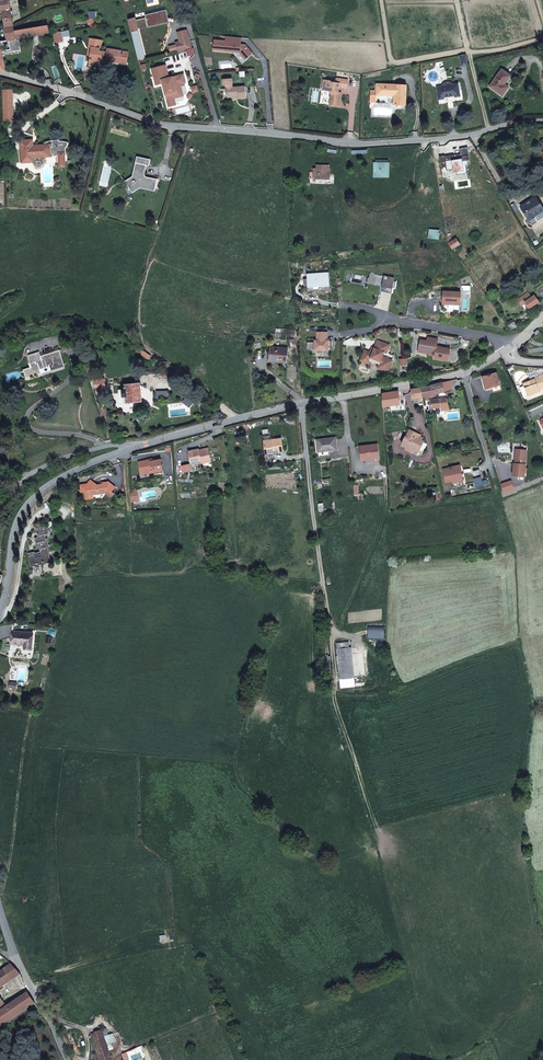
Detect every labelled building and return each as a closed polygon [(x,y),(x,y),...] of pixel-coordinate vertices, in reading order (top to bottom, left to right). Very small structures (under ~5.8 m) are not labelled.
[(3,12),(5,26),(14,25),(9,0),(0,0),(0,13),(3,12)] [(143,49),(135,18),(129,20),(132,32),(139,61),(143,60),(142,58),(143,58),(141,49),(143,49)] [(40,26),(15,31),(16,39),(18,39),(18,38),(19,38),(50,33),(48,25),(40,26)] [(16,39),(15,31),(14,29),(6,31),(8,41),(9,40),(16,39)] [(62,37),(61,31),(52,33),(54,43),(63,41),(62,37)] [(179,52),(193,48),(188,31),(180,33),(182,42),(177,43),(179,52)] [(226,36),(225,51),(240,52),(245,59),(252,53),(248,48),(245,48),(246,45),(241,45),(242,38),(226,36)] [(5,71),(2,53),(21,50),(19,38),(18,38),(18,39),(16,39),(9,40),(11,49),(5,50),(3,41),(0,42),(0,70),(5,71)] [(107,52),(100,51),(101,44),(102,44),(102,40),(92,38),(91,47),(94,48),(93,52),(89,51),(87,59),(90,59),(89,65),(97,66),(98,62),(104,63),(105,57),(106,57),(106,61),(115,62),(116,59),(120,60),(121,54),(118,54),(118,50),(108,49),(107,52)] [(459,56),(461,66),(468,65),(466,54),(459,56)] [(165,66),(152,69),(156,85),(163,83),(170,105),(176,103),(175,97),(183,95),(180,84),(185,83),(183,75),(169,78),(165,66)] [(502,69),(490,86),(502,95),(508,87),(504,84),(510,76),(502,69)] [(227,97),(232,97),(238,97),(238,99),(246,98),(245,86),(233,87),(232,78),(223,79),(224,85),(226,85),(226,88),(227,97)] [(348,80),(336,78),(336,82),(330,82),(330,81),(323,80),(322,90),(329,91),(331,94),(330,105),(339,106),(341,92),(339,92),(339,87),(347,88),(348,80)] [(437,87),(439,100),(444,99),(444,98),(455,96),(456,97),(461,97),(459,84),(451,85),(451,84),(449,83),(445,84),(444,85),(444,86),(437,87)] [(406,85),(377,84),(377,95),(382,95),(394,95),(394,97),(396,97),(396,105),(405,105),(406,85)] [(13,119),(12,89),(3,90),(4,120),(8,120),(8,119),(13,119)] [(21,140),(22,162),(25,162),(40,161),(40,157),(50,156),(50,154),(53,154),(53,156),(58,156),(59,155),(63,155),(65,155),(67,155),(65,148),(67,148),(69,143),(68,142),(65,141),(63,141),(60,141),(59,141),(59,140),(53,140),(52,140),(53,146),(50,147),(50,145),(33,146),(32,140),(21,140)] [(445,156),(439,157),(441,168),(446,167),(447,170),(457,169),(458,175),(467,173),(466,165),(468,165),(467,160),(470,160),(468,147),(460,149),(461,154),(461,156),(455,157),(454,155),(445,156)] [(137,157),(136,163),(146,166),(149,166),(150,159),(137,157)] [(145,178),(144,178),(142,176),(143,174),(144,174),(146,166),(136,163),(133,177),(127,180),(134,192),(140,187),(155,191),(157,179),(146,177),(145,178)] [(389,163),(375,163),(374,163),(374,176),(384,176),(384,172),(389,172),(389,163)] [(329,169),(329,165),(317,165),(317,168),(316,168),(315,168),(315,169),(314,169),(314,172),(310,172),(310,178),(319,179),(319,178),(330,178),(330,169),(329,169)] [(134,192),(127,180),(125,181),(133,192),(134,192)] [(536,197),(521,207),(530,220),(535,217),(538,222),(542,220),(542,208),(536,197)] [(460,244),(456,238),(448,243),(452,249),(460,244)] [(329,272),(307,274),(307,285),(329,284),(329,272)] [(395,277),(370,273),(368,282),(382,285),(381,291),(391,293),(393,287),(395,287),(396,281),(394,281),(395,277)] [(443,291),(442,303),(460,304),(461,292),(443,291)] [(518,299),(522,305),(525,302),(526,304),(529,308),(539,301),(535,295),(532,297),(528,292),(518,299)] [(518,327),(514,321),(508,325),(511,330),(518,327)] [(327,332),(316,332),(316,340),(314,340),(314,350),(328,350),(328,340),(327,340),(327,332)] [(438,339),(428,337),(427,341),(420,340),(418,352),(435,355),(434,358),(443,360),(443,358),(448,359),(450,349),(437,346),(438,339)] [(374,348),(373,351),(370,352),(364,350),(361,357),(362,357),(369,360),(370,360),(370,358),(380,361),(379,364),(377,368),(388,372),(392,360),(382,356),(384,352),(386,353),(389,345),(377,340),(374,348)] [(151,356),(141,349),(138,347),(136,350),(149,359),(151,356)] [(286,362),(288,348),(271,347),(270,352),(273,352),(272,361),(286,362)] [(60,350),(40,356),(38,352),(28,355),(32,367),(24,369),(26,378),(42,373),(40,369),(58,363),(59,366),(64,364),(60,350)] [(172,378),(170,370),(164,370),(164,368),(160,368),(162,378),(172,378)] [(500,384),(496,373),(483,377),(481,377),(484,389),(486,390),(493,389),(494,392),(501,390),(500,384)] [(534,377),(535,378),(523,383),(527,394),(534,391),(535,393),(540,391),(539,389),(542,387),(542,374),(534,377)] [(106,393),(105,378),(93,379),(98,394),(106,393)] [(444,391),(442,382),(430,386),(422,387),(423,396),(423,397),(427,396),(428,400),(431,400),(431,408),(442,407),(446,406),(447,410),(450,409),(447,398),(436,399),(436,394),(444,391)] [(127,402),(142,401),(140,383),(135,384),(131,384),(130,384),(125,385),(125,391),(123,391),(123,396),(126,396),(127,402)] [(423,396),(422,387),(412,389),(413,398),(422,397),(423,396)] [(398,391),(382,394),(382,395),(383,406),(400,404),(398,391)] [(418,434),(410,429),(407,436),(412,439),(407,442),(407,443),(406,446),(407,447),(408,450),(417,455),(424,441),(421,440),(417,437),(418,434)] [(412,439),(407,436),(405,437),(401,444),(406,446),(407,443),(407,442),(412,439)] [(264,441),(266,451),(274,450),(274,452),(283,451),(282,438),(264,441)] [(335,438),(324,439),(317,440),(319,451),(328,450),(337,449),(335,438)] [(377,444),(360,446),(362,460),(379,458),(377,444)] [(211,460),(208,448),(199,450),(199,449),(189,451),(191,463),(202,461),(201,460),(206,459),(206,461),(211,460)] [(520,453),(516,453),(516,460),(517,461),(516,463),(515,463),(514,476),(525,477),(527,450),(522,450),(522,452),(520,453)] [(161,459),(153,461),(153,459),(139,462),(141,474),(163,470),(161,459)] [(191,464),(182,466),(184,472),(192,470),(191,464)] [(450,468),(444,470),(446,482),(452,480),(453,483),(463,481),(460,465),(450,467),(450,468)] [(109,482),(102,483),(103,484),(99,485),(97,485),(91,480),(87,484),(87,485),(84,485),(85,492),(86,499),(94,498),(93,494),(97,494),(99,492),(104,491),(106,493),(111,497),(114,493),(112,491),(116,487),(109,482)] [(512,481),(502,484),(504,492),(515,489),(512,481)] [(84,485),(84,484),(80,485),(80,487),(76,487),(77,493),(85,492),(84,485)] [(50,520),(34,524),(35,528),(37,528),(50,525),(51,525),(50,520)] [(49,545),(47,538),(46,539),(45,534),(49,533),(48,531),(52,530),(50,525),(37,528),(38,534),(37,534),(38,537),(34,538),(36,543),(37,543),(38,548),(39,547),(41,554),(35,555),(34,552),(27,553),(30,565),(34,564),(35,565),(36,566),(38,566),(39,565),(39,564),(39,563),(51,560),(47,546),(49,545)] [(33,633),(12,631),(11,643),(25,644),(24,648),(32,649),(33,633)] [(341,686),(355,685),(351,647),(349,647),(348,642),(338,643),(339,648),(337,649),(341,686)] [(11,964),(0,972),(0,988),(16,977),(20,975),(11,964)] [(20,975),(16,977),(22,989),(25,994),(28,992),(27,991),(25,987),(20,975)] [(1,1011),(0,1011),(0,1027),(35,1003),(28,992),(25,994),(6,1007),(0,997),(0,1010),(1,1011)] [(114,1049),(107,1028),(102,1030),(109,1051),(114,1049)] [(102,1030),(91,1034),(100,1059),(112,1059),(109,1051),(102,1030)]
